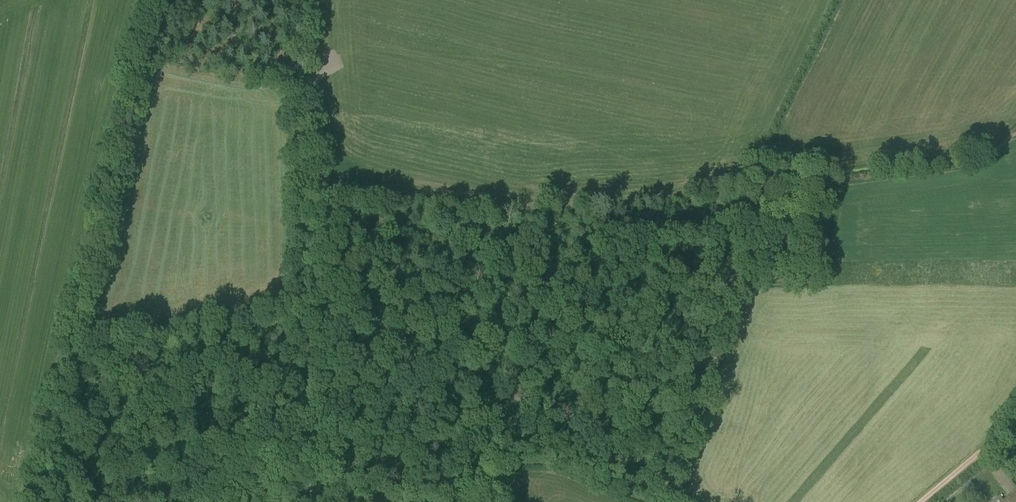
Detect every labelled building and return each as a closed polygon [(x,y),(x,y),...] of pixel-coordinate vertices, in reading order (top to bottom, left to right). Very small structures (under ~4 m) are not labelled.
[(1001,501),(1015,501),(1015,491),(1001,501)]
